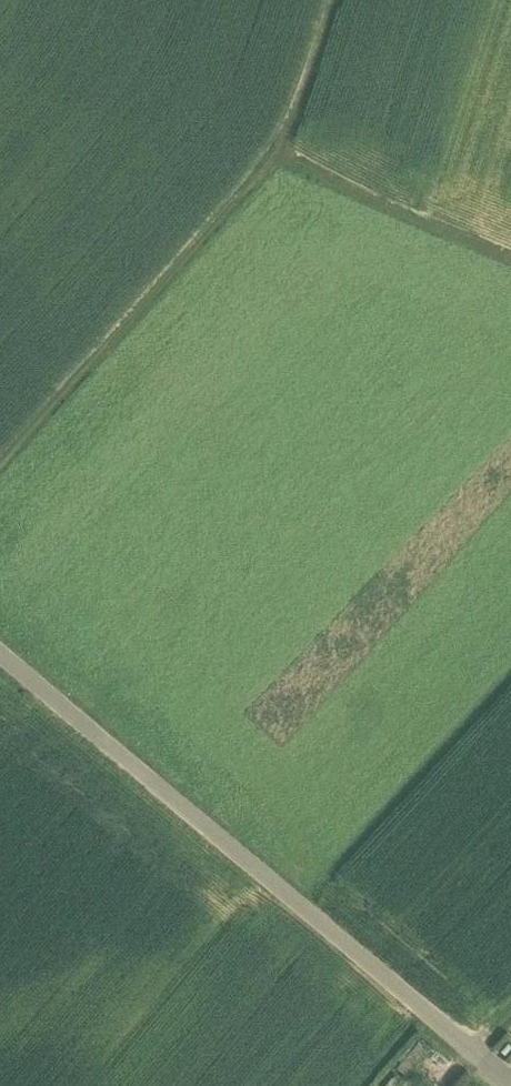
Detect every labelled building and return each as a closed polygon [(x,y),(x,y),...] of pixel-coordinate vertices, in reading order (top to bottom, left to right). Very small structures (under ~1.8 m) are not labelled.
[(502,1052),(506,1055),(510,1050),(510,1047),(509,1045),(502,1052)]
